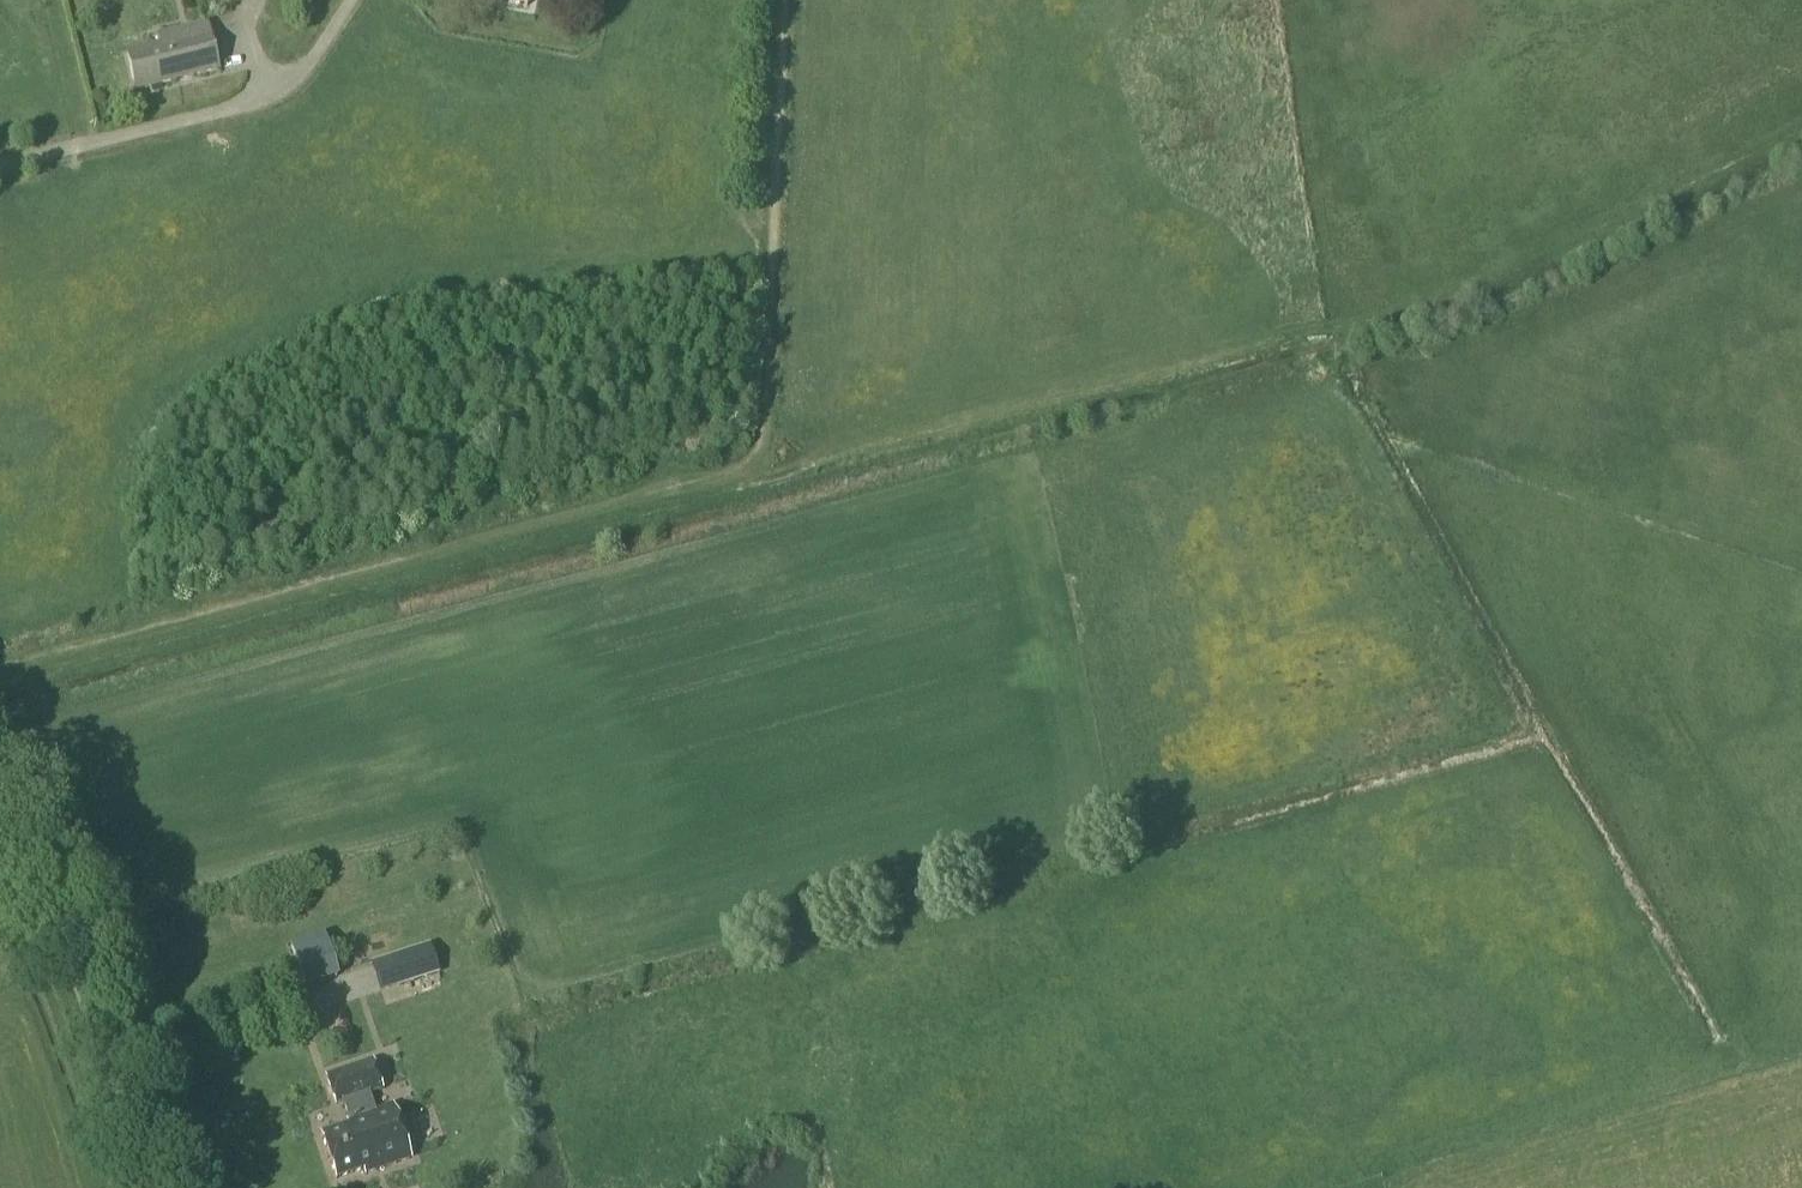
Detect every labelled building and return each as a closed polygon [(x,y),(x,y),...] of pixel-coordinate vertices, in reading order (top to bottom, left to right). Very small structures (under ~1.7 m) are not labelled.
[(159,43),(142,48),(124,52),(133,89),(151,85),(218,69),(206,23),(157,35),(159,43)] [(428,943),(389,956),(399,986),(438,973),(428,943)] [(375,1115),(369,1096),(383,1092),(374,1065),(328,1080),(337,1107),(345,1105),(353,1128),(322,1138),(337,1182),(365,1173),(367,1177),(411,1162),(393,1109),(375,1115)]
